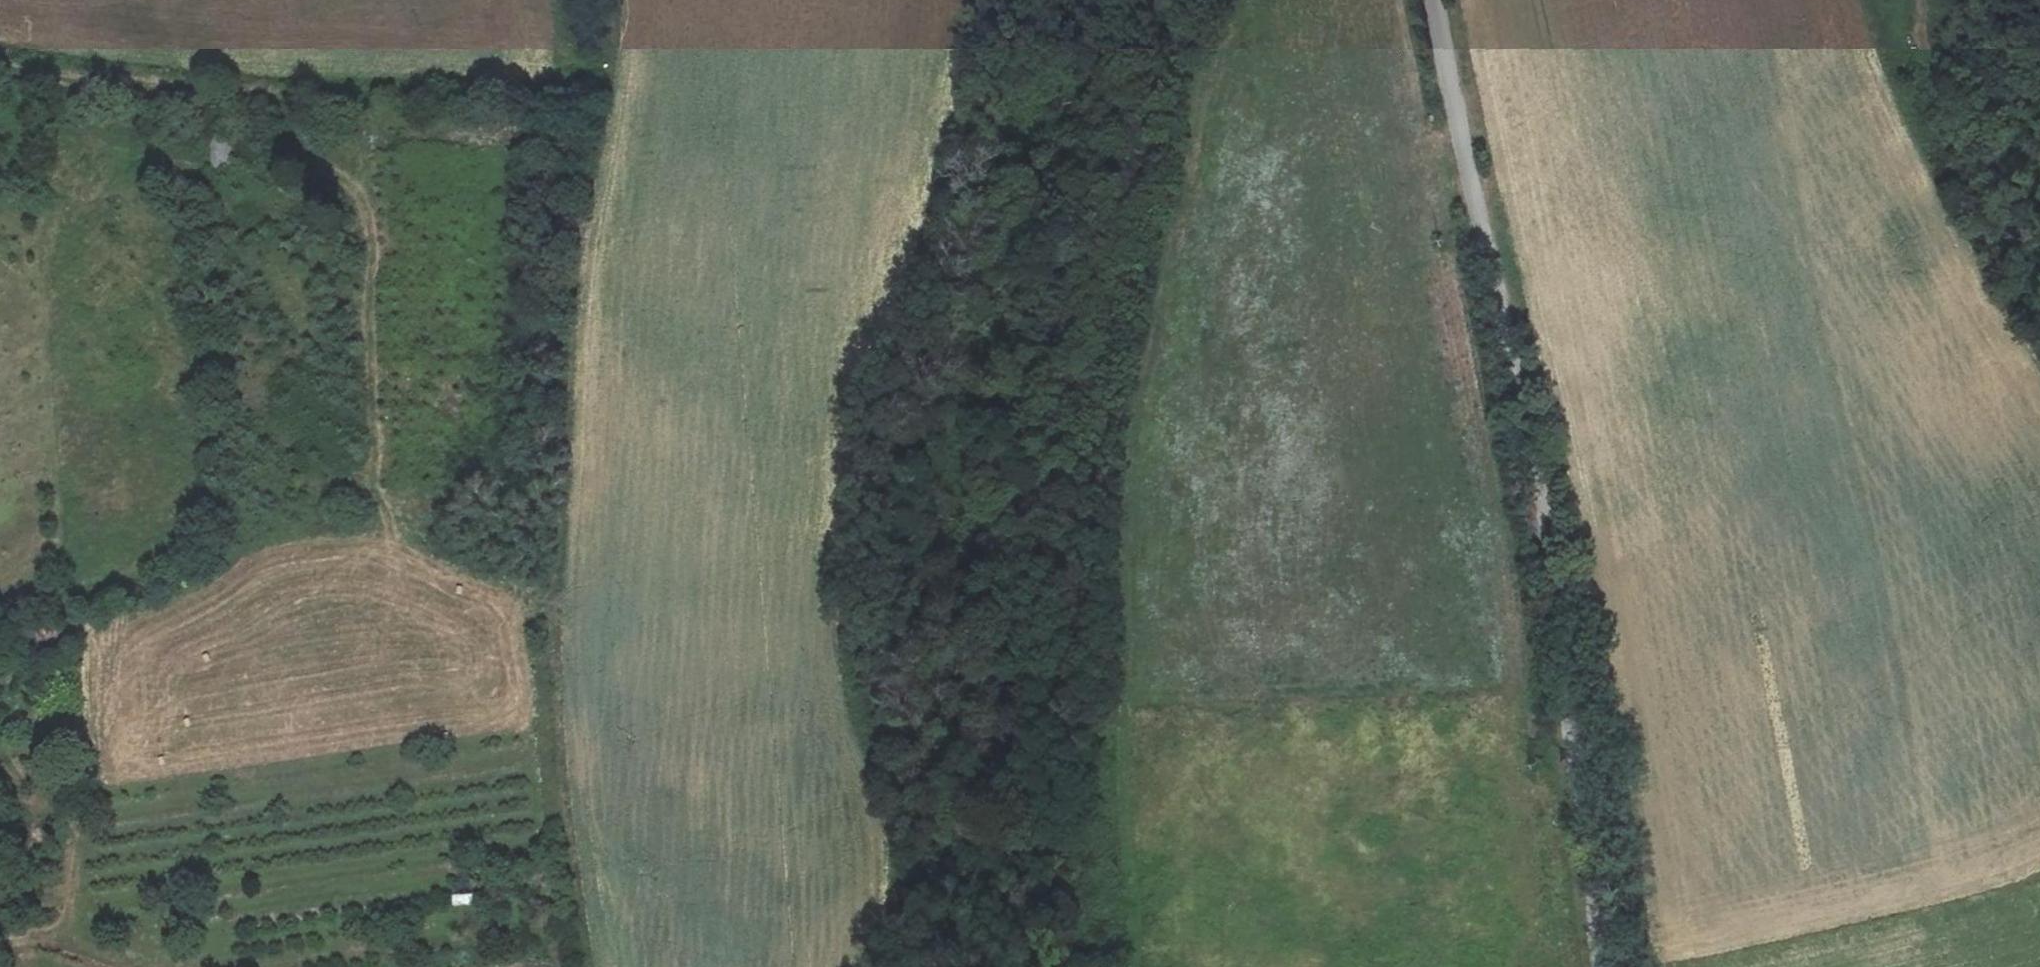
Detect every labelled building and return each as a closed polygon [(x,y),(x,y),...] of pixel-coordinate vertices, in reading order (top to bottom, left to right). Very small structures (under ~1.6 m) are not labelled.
[(211,139),(210,167),(231,167),(232,139),(211,139)]
